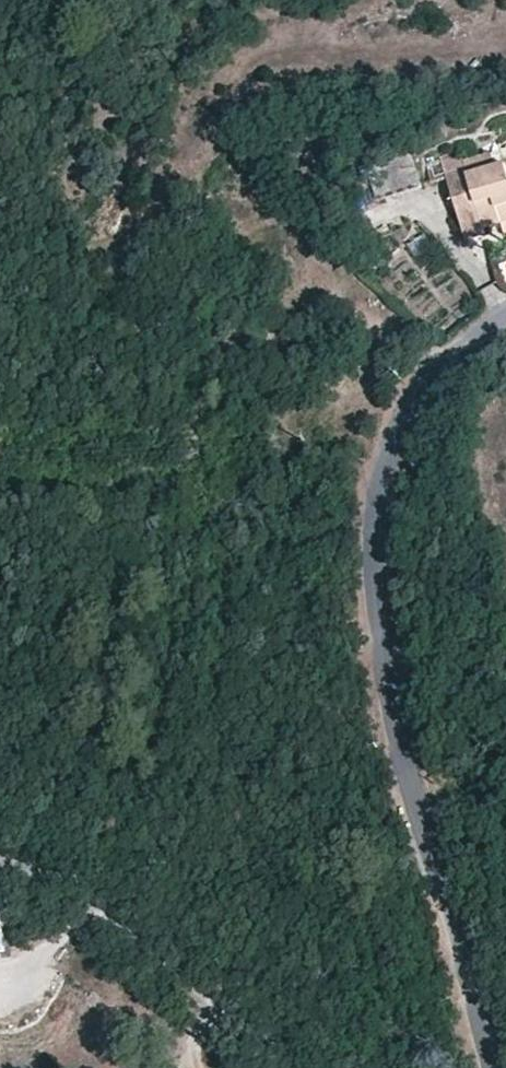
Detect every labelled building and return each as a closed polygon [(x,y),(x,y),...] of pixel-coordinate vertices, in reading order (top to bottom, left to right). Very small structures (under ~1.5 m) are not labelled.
[(421,188),(411,154),(384,162),(394,197),(421,188)] [(469,176),(463,155),(441,162),(446,180),(465,242),(485,236),(484,230),(501,225),(499,217),(505,216),(505,165),(469,176)] [(384,162),(366,168),(377,203),(394,197),(384,162)] [(446,180),(441,162),(428,165),(433,183),(446,180)]
